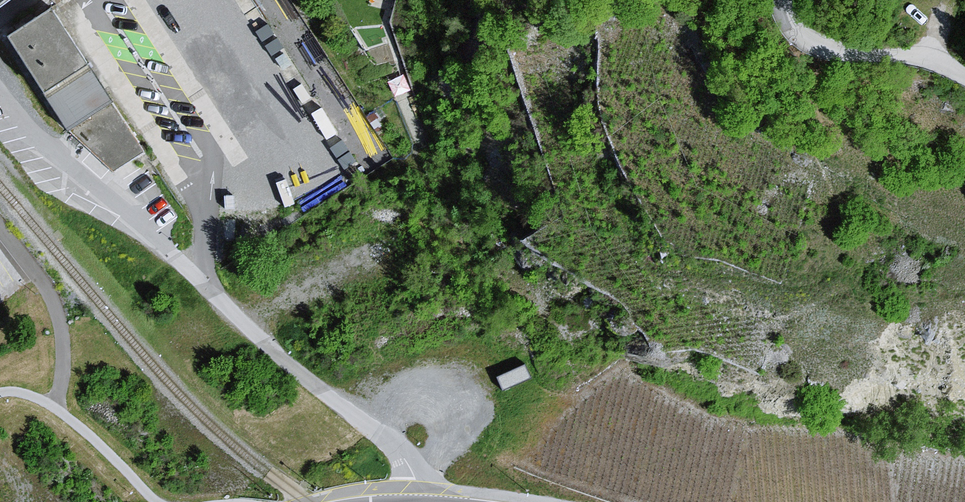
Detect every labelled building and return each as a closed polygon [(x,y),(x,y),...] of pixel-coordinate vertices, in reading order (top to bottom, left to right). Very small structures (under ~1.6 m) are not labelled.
[(67,130),(113,172),(145,153),(51,8),(7,37),(67,130)]
